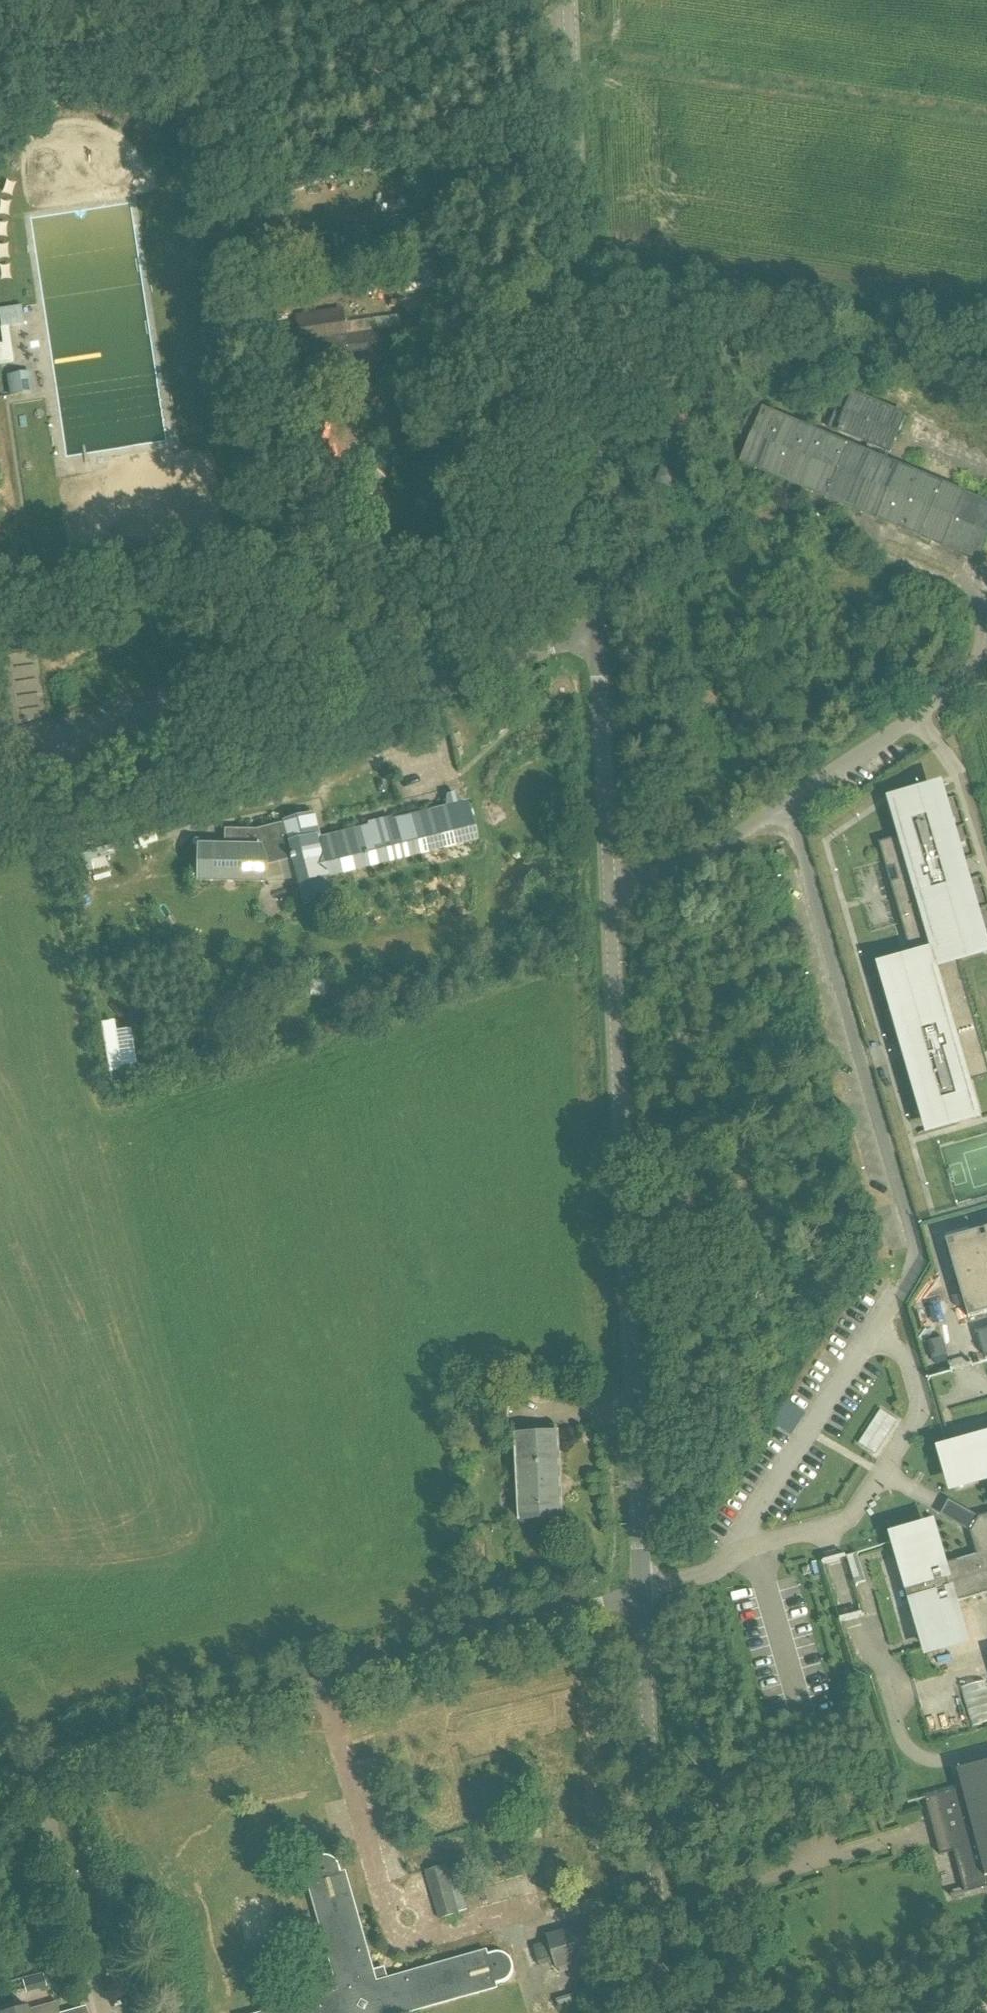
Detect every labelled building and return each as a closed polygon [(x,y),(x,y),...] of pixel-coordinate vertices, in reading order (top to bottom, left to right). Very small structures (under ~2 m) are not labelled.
[(276,318),(290,316),(286,295),(273,296),(276,318)] [(13,363),(8,328),(24,325),(21,307),(0,309),(0,324),(2,344),(0,344),(0,365),(13,363)] [(347,335),(343,309),(293,315),(302,375),(347,368),(346,362),(404,354),(400,328),(347,335)] [(10,397),(33,394),(30,372),(7,375),(10,397)] [(891,456),(908,415),(853,393),(836,433),(891,456)] [(939,419),(949,423),(957,406),(947,402),(939,419)] [(763,411),(742,462),(943,546),(941,548),(978,563),(986,542),(986,501),(965,492),(964,495),(763,411)] [(672,486),(677,472),(663,467),(658,481),(672,486)] [(913,1055),(934,1129),(981,1116),(971,1081),(986,1077),(986,1062),(958,960),(983,953),(962,879),(960,880),(956,863),(957,863),(936,789),(889,803),(899,837),(879,843),(913,958),(887,966),(908,1039),(909,1038),(914,1055),(913,1055)] [(463,805),(455,794),(446,796),(445,809),(391,823),(386,820),(374,823),(372,828),(320,841),(312,813),(281,821),(281,824),(255,830),(224,830),(223,845),(196,845),(195,884),(265,885),(264,867),(291,860),(303,907),(332,900),(325,875),(475,838),(466,804),(463,805)] [(108,1075),(121,1073),(113,1024),(100,1026),(108,1075)] [(986,1313),(986,1229),(946,1241),(969,1318),(986,1313)] [(978,1333),(985,1356),(986,1355),(986,1331),(978,1333)] [(880,1410),(859,1443),(876,1454),(897,1421),(880,1410)] [(521,1521),(561,1519),(557,1433),(517,1435),(521,1521)] [(947,1449),(958,1488),(986,1479),(986,1437),(947,1449)] [(944,1564),(934,1531),(895,1542),(926,1648),(964,1637),(955,1603),(986,1594),(986,1552),(944,1564)] [(804,1576),(811,1574),(809,1566),(802,1568),(804,1576)] [(969,1727),(986,1722),(986,1681),(959,1688),(969,1727)] [(938,1716),(943,1732),(968,1725),(964,1709),(938,1716)] [(957,1770),(958,1772),(958,1771),(963,1789),(925,1798),(940,1855),(942,1855),(954,1851),(965,1891),(951,1895),(951,1896),(986,1887),(986,1762),(957,1770)] [(336,1864),(331,1860),(325,1859),(318,1861),(314,1865),(313,1874),(315,1883),(311,1884),(342,1993),(271,2012),(402,2012),(494,1987),(493,1983),(501,1980),(505,1978),(508,1975),(510,1971),(510,1967),(509,1964),(507,1960),(504,1957),(495,1956),(486,1958),(485,1954),(375,1985),(344,1875),(340,1876),(336,1864)] [(439,1920),(460,1914),(446,1866),(425,1871),(439,1920)] [(591,1921),(593,1928),(605,1925),(600,1901),(559,1909),(563,1927),(591,1921)] [(556,1970),(595,1959),(585,1924),(546,1935),(548,1942),(534,1946),(540,1967),(554,1963),(556,1970)] [(56,2001),(27,2010),(26,2006),(3,2012),(59,2012),(56,2001)]
